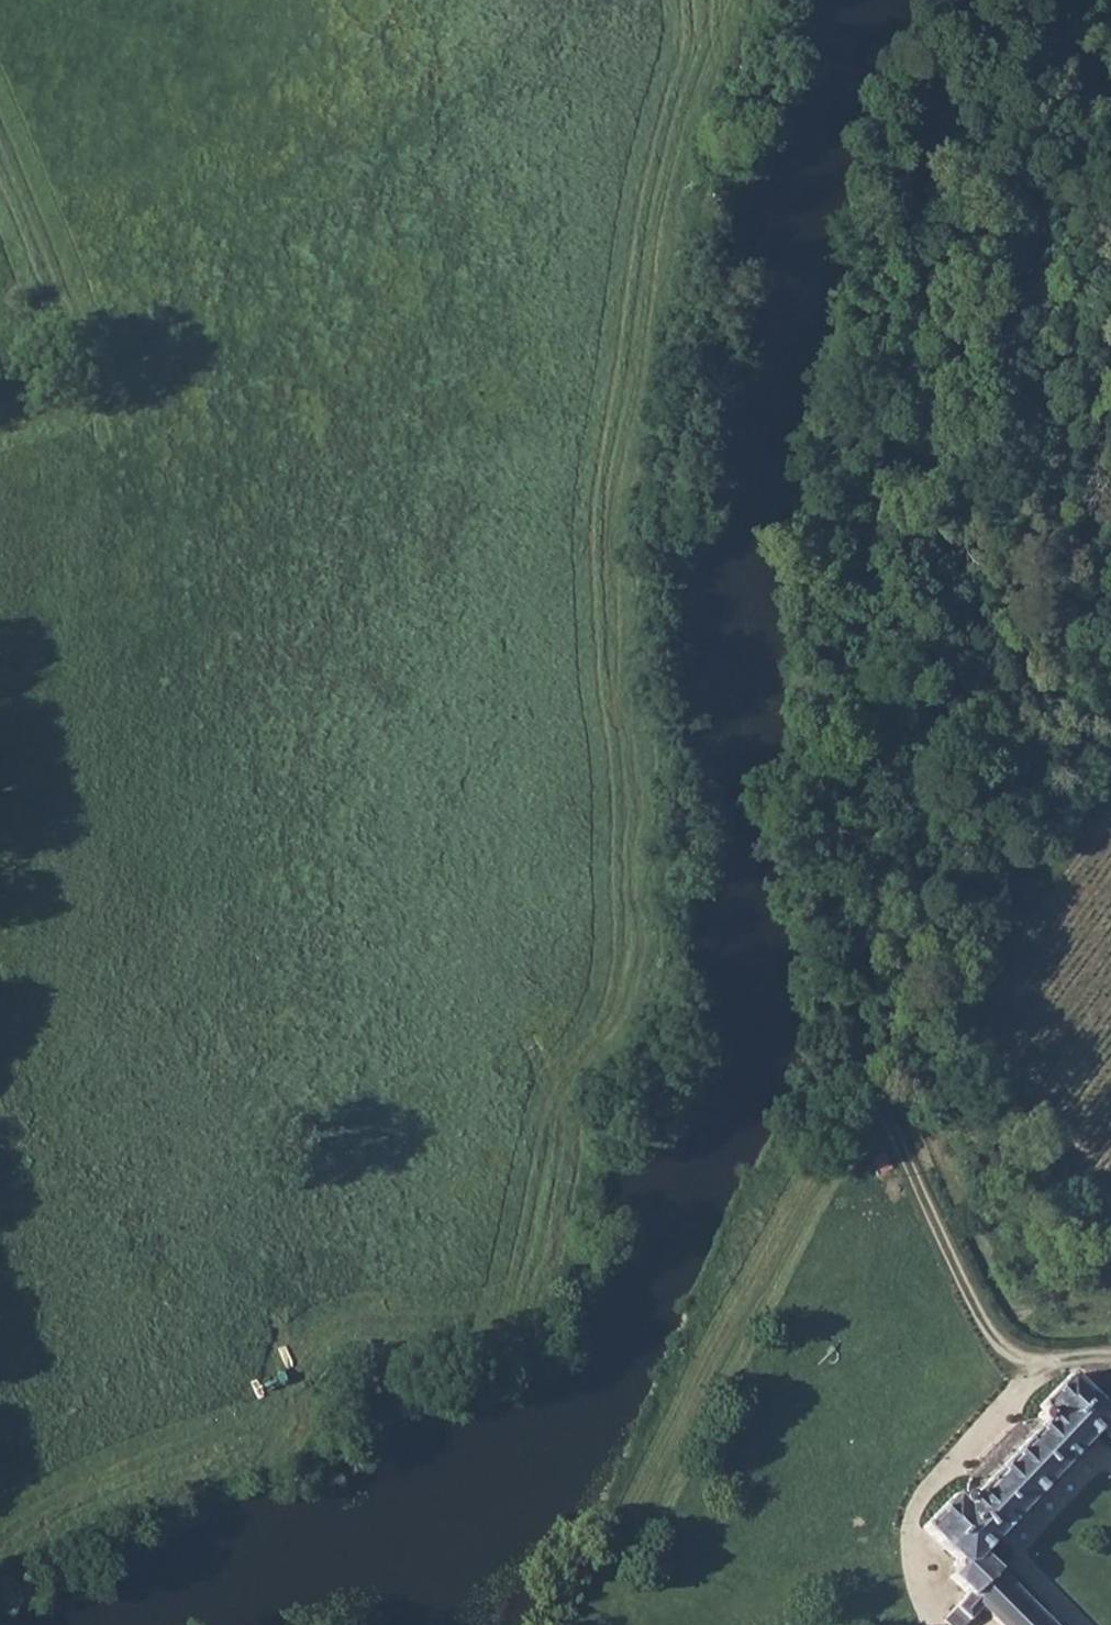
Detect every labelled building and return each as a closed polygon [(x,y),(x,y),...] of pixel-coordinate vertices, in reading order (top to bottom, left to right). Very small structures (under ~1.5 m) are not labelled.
[(979,1552),(1098,1430),(1110,1443),(1110,1407),(1103,1415),(1066,1377),(1032,1411),(1037,1413),(1038,1418),(1035,1421),(1039,1428),(971,1495),(968,1492),(953,1497),(920,1528),(954,1562),(948,1567),(957,1576),(950,1583),(967,1599),(944,1622),(947,1624),(971,1624),(986,1610),(1001,1624),(1051,1624),(979,1552)]
